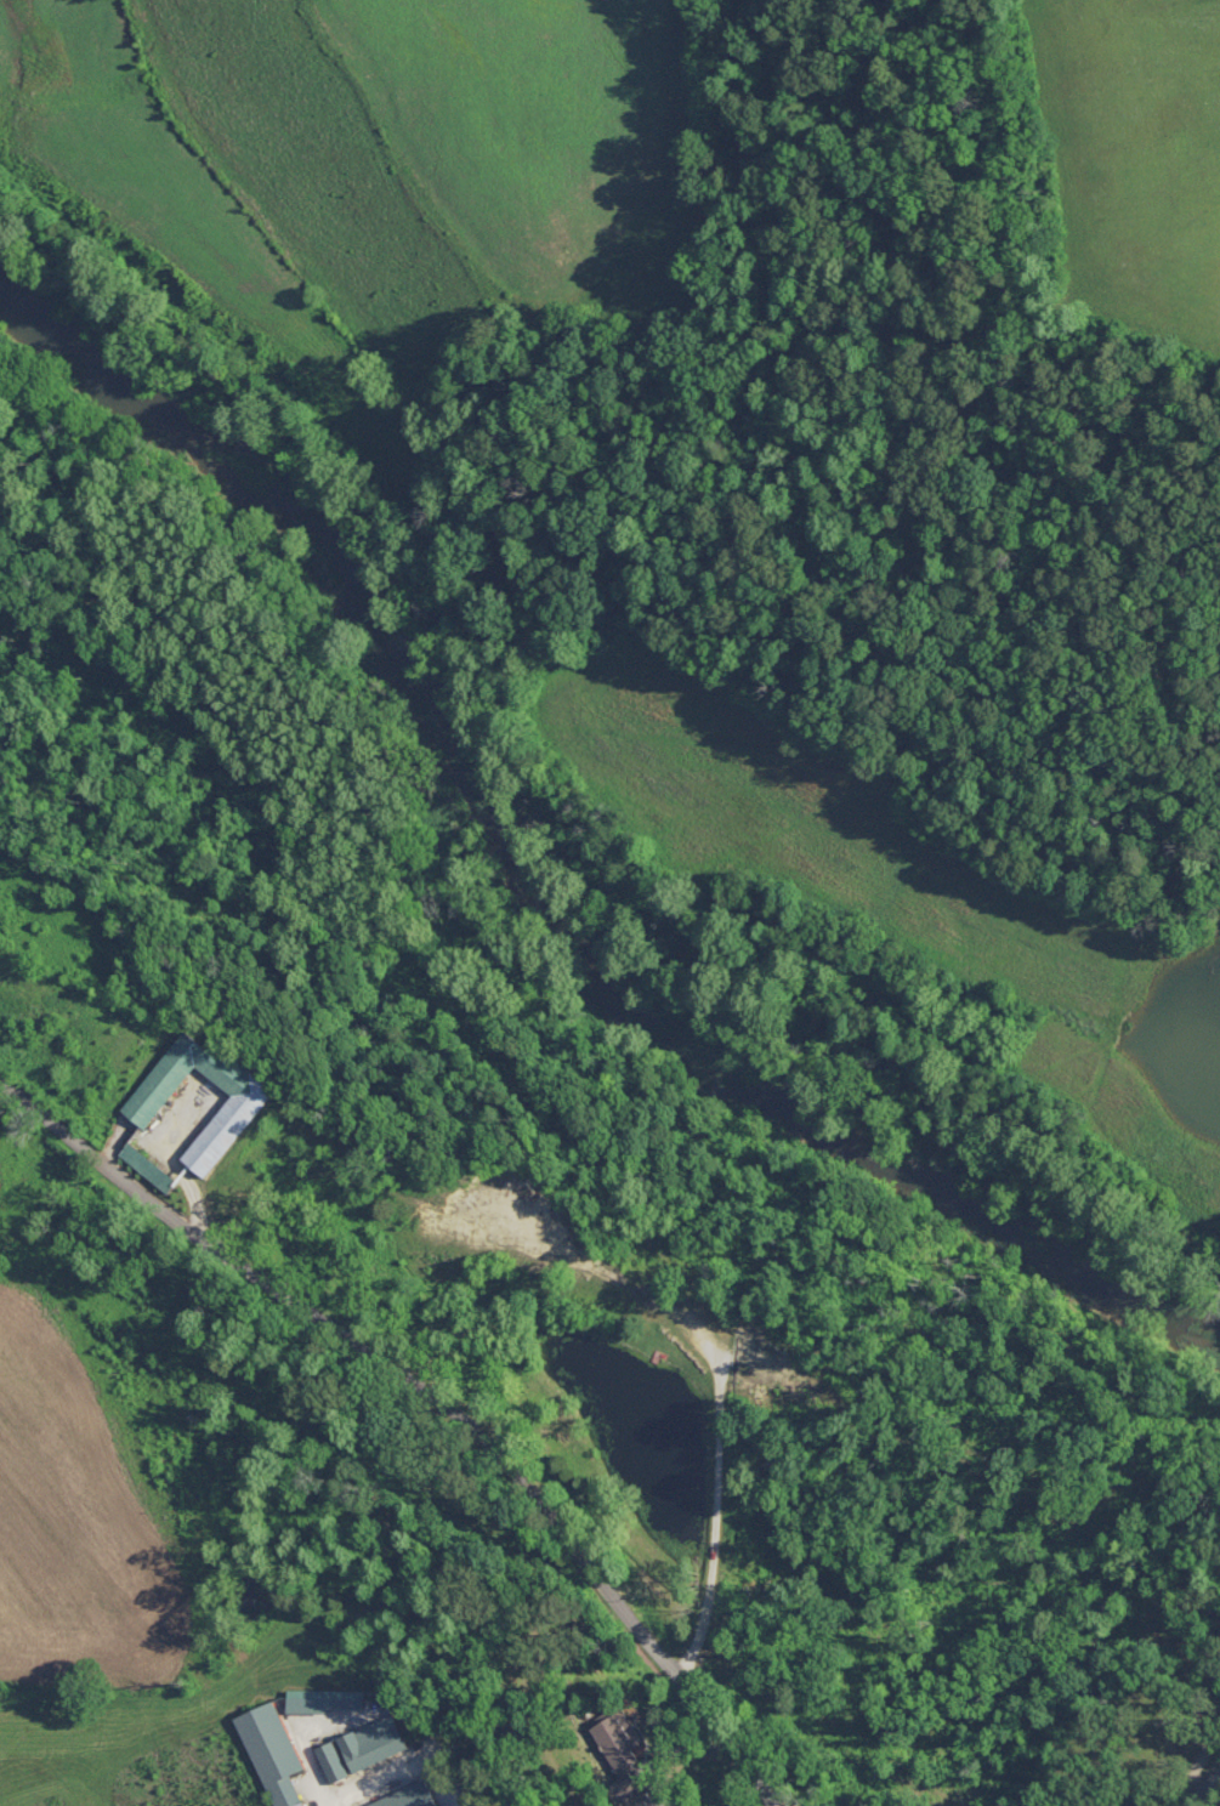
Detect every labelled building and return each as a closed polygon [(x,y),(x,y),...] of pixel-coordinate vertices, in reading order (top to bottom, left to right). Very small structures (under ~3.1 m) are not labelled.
[(120,1160),(172,1190),(181,1175),(128,1145),(120,1160)] [(298,1773),(307,1769),(288,1723),(288,1715),(294,1713),(356,1711),(365,1708),(365,1696),(283,1698),(236,1717),(276,1805),(311,1805),(298,1773)] [(395,1714),(338,1737),(352,1771),(409,1748),(395,1714)] [(329,1782),(348,1777),(338,1740),(318,1746),(329,1782)] [(361,1805),(442,1805),(431,1778),(361,1805)]
